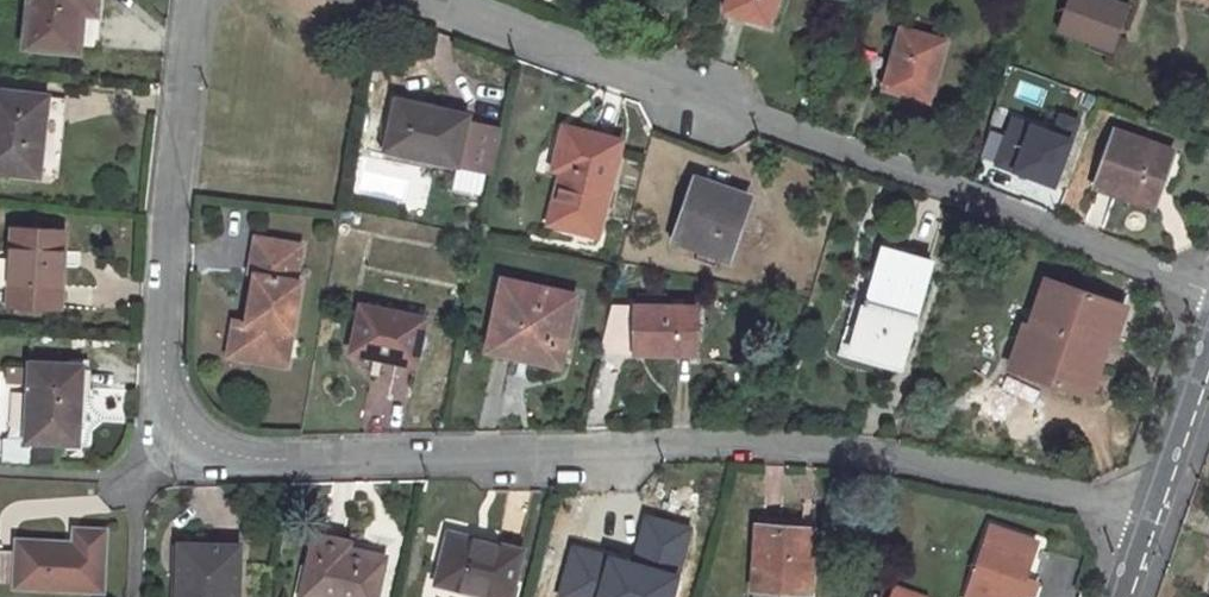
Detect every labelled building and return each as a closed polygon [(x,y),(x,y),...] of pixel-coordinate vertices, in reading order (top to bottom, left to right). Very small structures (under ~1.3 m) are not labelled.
[(27,45),(80,50),(84,11),(96,12),(97,0),(32,0),(27,45)] [(726,10),(771,23),(778,0),(729,0),(726,10)] [(1067,27),(1112,44),(1125,7),(1106,0),(1076,0),(1067,27)] [(84,11),(80,50),(95,52),(99,12),(96,12),(84,11)] [(902,28),(885,89),(931,102),(948,42),(902,28)] [(41,176),(49,96),(0,90),(0,171),(41,176)] [(399,126),(393,151),(458,166),(458,164),(468,123),(469,116),(398,100),(393,124),(399,126)] [(1055,110),(1050,124),(1007,111),(989,172),(1011,178),(1008,189),(1054,202),(1079,118),(1055,110)] [(468,123),(458,164),(491,171),(498,131),(468,123)] [(393,124),(387,150),(393,151),(399,126),(393,124)] [(566,130),(556,167),(571,170),(568,179),(563,178),(553,220),(596,233),(617,144),(566,130)] [(1115,130),(1095,185),(1154,206),(1174,150),(1115,130)] [(703,180),(683,239),(703,247),(721,254),(727,256),(747,196),(703,180)] [(13,228),(10,304),(60,307),(64,231),(13,228)] [(302,245),(256,238),(250,274),(256,274),(248,324),(242,358),(287,364),(301,281),(295,280),(302,245)] [(703,247),(697,260),(716,268),(721,254),(703,247)] [(885,248),(853,349),(903,365),(932,262),(885,248)] [(1042,333),(1028,373),(1090,394),(1122,304),(1047,278),(1030,328),(1042,333)] [(502,279),(489,341),(530,350),(528,360),(560,367),(576,294),(502,279)] [(637,303),(637,346),(648,346),(648,355),(677,356),(677,352),(696,353),(698,306),(637,303)] [(362,305),(353,352),(376,356),(376,353),(418,362),(426,319),(362,305)] [(242,358),(248,324),(235,322),(230,356),(242,358)] [(1030,328),(1017,369),(1028,373),(1042,333),(1030,328)] [(648,355),(648,346),(637,346),(637,354),(648,355)] [(32,362),(28,440),(79,442),(83,364),(32,362)] [(6,366),(6,390),(23,390),(23,366),(6,366)] [(7,391),(3,431),(19,433),(23,393),(7,391)] [(639,526),(619,525),(619,523),(578,523),(579,570),(640,573),(639,526)] [(758,524),(754,590),(810,594),(814,528),(758,524)] [(968,596),(1018,596),(1035,540),(992,526),(968,596)] [(19,542),(18,585),(101,589),(105,532),(76,530),(76,545),(19,542)] [(439,582),(498,596),(510,596),(522,553),(450,533),(439,582)] [(350,542),(316,535),(303,596),(309,596),(376,596),(386,550),(350,542)] [(239,545),(180,544),(179,596),(238,596),(239,545)] [(13,583),(15,552),(0,551),(0,582),(13,583)]
